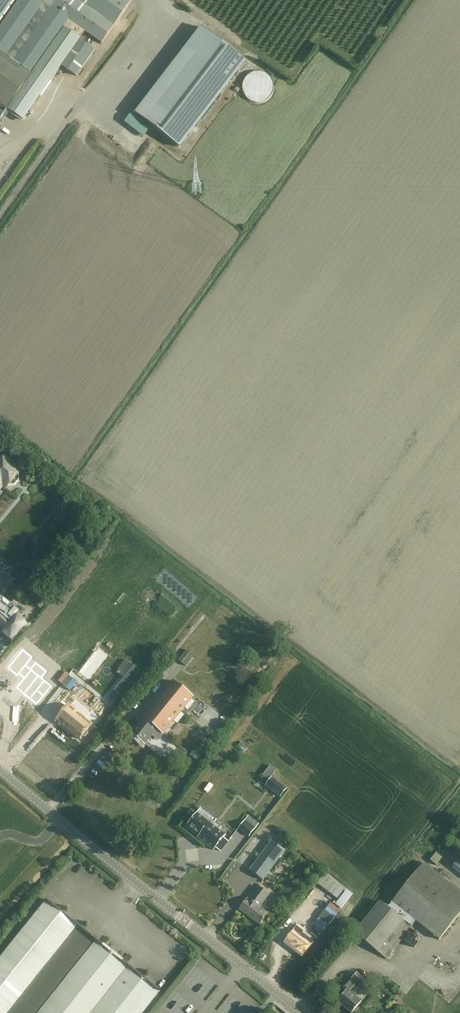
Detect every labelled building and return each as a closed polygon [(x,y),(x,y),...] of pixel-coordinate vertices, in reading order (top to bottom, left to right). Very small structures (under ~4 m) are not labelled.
[(7,109),(24,121),(62,66),(76,76),(95,51),(80,40),(86,33),(102,44),(131,2),(128,0),(20,0),(0,28),(0,120),(7,109)] [(15,0),(0,0),(0,21),(15,0)] [(201,27),(135,114),(178,147),(245,60),(201,27)] [(244,95),(248,100),(253,102),(257,103),(262,103),(267,101),(271,97),(273,93),(274,87),(273,82),(271,77),(266,73),(261,71),(255,71),(249,74),(245,78),(242,83),(242,90),(244,95)] [(6,489),(9,485),(15,484),(19,479),(19,473),(22,470),(18,467),(3,454),(0,458),(0,484),(6,489)] [(5,578),(9,568),(4,566),(0,576),(5,578)] [(5,629),(2,632),(13,641),(26,624),(16,616),(21,610),(3,596),(0,599),(0,625),(5,629)] [(23,650),(8,668),(17,675),(19,673),(24,678),(16,688),(37,704),(52,686),(42,678),(47,672),(36,663),(31,669),(26,665),(32,657),(23,650)] [(187,650),(178,660),(186,666),(194,656),(187,650)] [(81,660),(67,680),(73,684),(87,664),(81,660)] [(97,676),(92,682),(117,703),(123,696),(97,676)] [(193,699),(172,682),(131,733),(145,745),(158,729),(164,734),(193,699)] [(55,695),(46,706),(53,712),(47,720),(70,737),(88,714),(77,705),(74,709),(55,695)] [(198,728),(192,735),(207,748),(213,741),(198,728)] [(198,744),(190,754),(198,760),(206,750),(198,744)] [(276,770),(271,765),(264,775),(270,780),(272,778),(271,777),(276,770)] [(270,780),(266,786),(272,791),(280,797),(286,789),(279,783),(272,778),(270,780)] [(223,838),(225,835),(218,829),(220,827),(211,819),(209,822),(196,812),(186,825),(200,835),(199,835),(198,837),(213,849),(214,847),(216,848),(220,851),(227,841),(223,838)] [(245,820),(239,828),(250,836),(256,828),(245,820)] [(279,833),(275,838),(285,846),(289,840),(279,833)] [(285,851),(272,841),(250,870),(263,879),(285,851)] [(437,864),(442,856),(434,851),(429,859),(437,864)] [(355,934),(387,959),(412,927),(417,922),(440,940),(459,915),(459,891),(424,863),(388,908),(380,902),(355,934)] [(451,873),(459,881),(459,865),(459,864),(451,873)] [(259,907),(265,899),(269,894),(259,887),(249,900),(248,899),(240,909),(259,925),(268,914),(259,907)] [(310,890),(295,909),(307,918),(322,899),(310,890)] [(158,993),(53,909),(55,907),(47,901),(0,959),(0,1012),(142,1012),(158,993)] [(298,924),(284,943),(303,958),(315,942),(304,933),(306,930),(298,924)] [(364,988),(368,983),(358,974),(353,979),(364,988)] [(361,1002),(350,993),(356,985),(350,981),(344,988),(347,990),(337,1002),(351,1012),(352,1012),(361,1002)]
